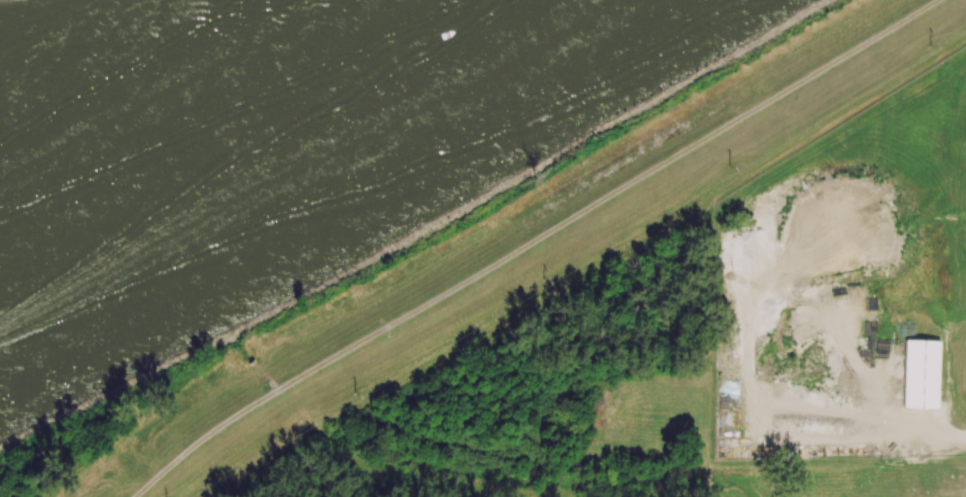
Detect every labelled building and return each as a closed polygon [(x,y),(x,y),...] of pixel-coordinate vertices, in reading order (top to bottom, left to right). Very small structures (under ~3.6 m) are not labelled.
[(902,408),(937,409),(939,341),(904,340),(902,408)]
